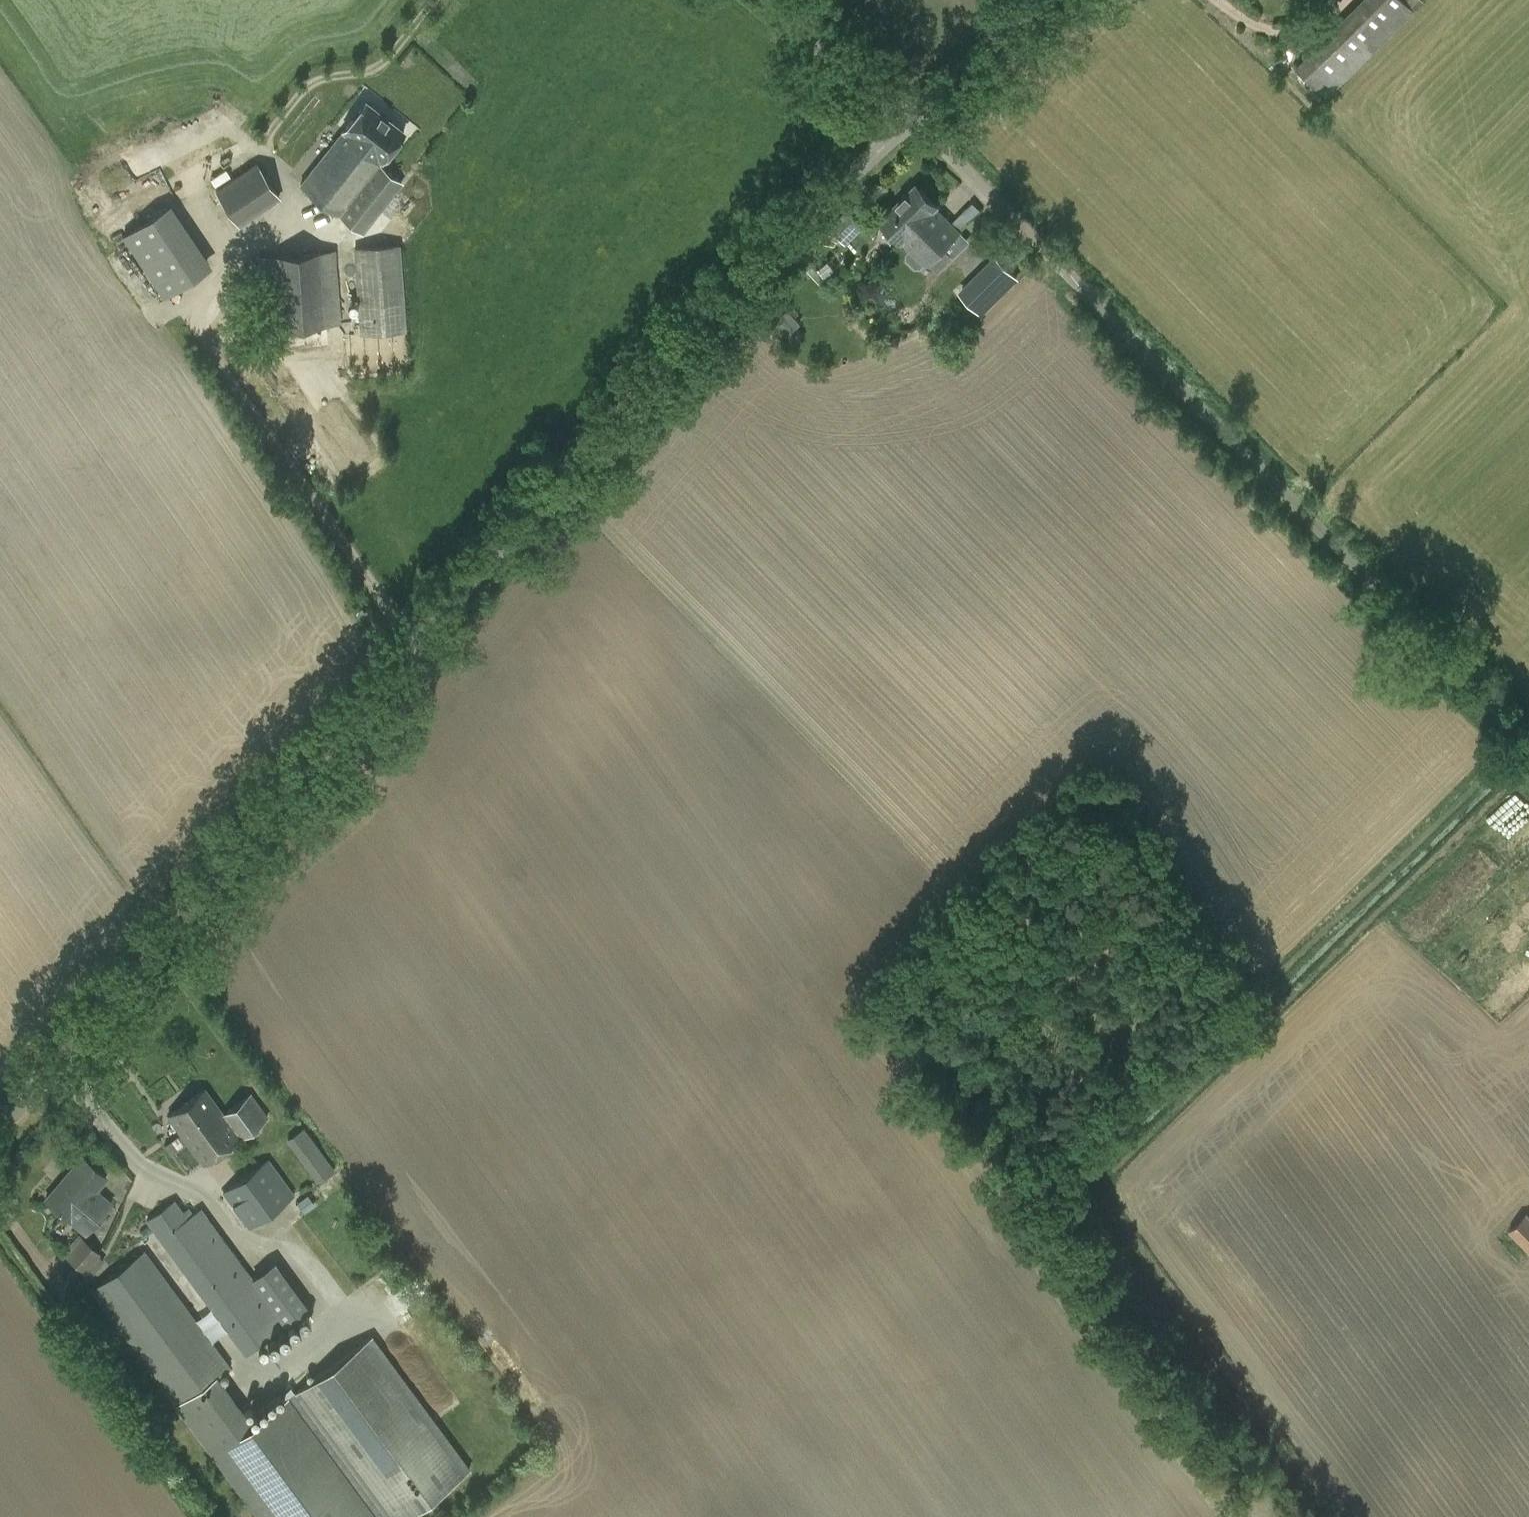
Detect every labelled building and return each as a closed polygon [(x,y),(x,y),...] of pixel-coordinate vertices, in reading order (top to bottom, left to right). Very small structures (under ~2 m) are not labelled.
[(1424,0),(1363,0),(1295,68),(1328,97),(1424,0)] [(378,164),(403,132),(365,103),(343,131),(300,185),(361,233),(401,182),(378,164)] [(257,164),(216,191),(238,224),(279,197),(257,164)] [(921,267),(924,264),(926,266),(930,263),(938,271),(953,257),(944,248),(960,231),(937,208),(939,206),(916,184),(880,220),(903,242),(903,243),(910,250),(907,253),(907,258),(916,267),(921,267)] [(971,199),(957,217),(966,224),(980,206),(971,199)] [(212,265),(171,203),(123,235),(165,296),(212,265)] [(844,211),(829,226),(837,234),(853,219),(844,211)] [(361,335),(406,332),(400,246),(355,249),(361,335)] [(262,331),(341,325),(337,251),(257,259),(262,331)] [(982,314),(1002,295),(978,271),(958,290),(982,314)] [(786,338),(800,322),(788,309),(774,324),(786,338)] [(202,1165),(240,1138),(268,1120),(250,1095),(222,1113),(205,1090),(167,1117),(180,1134),(164,1146),(172,1156),(187,1145),(202,1165)] [(320,1184),(335,1171),(304,1129),(286,1142),(320,1184)] [(96,1191),(106,1178),(82,1157),(45,1200),(86,1234),(111,1204),(96,1191)] [(249,1230),(295,1195),(269,1159),(222,1194),(249,1230)] [(285,1326),(308,1309),(275,1262),(253,1279),(201,1209),(187,1216),(175,1201),(146,1222),(245,1357),(285,1326)] [(1528,1251),(1528,1214),(1527,1212),(1508,1230),(1528,1251)] [(66,1258),(84,1273),(89,1277),(105,1260),(99,1255),(100,1254),(83,1239),(66,1258)] [(176,1407),(231,1367),(144,1251),(90,1291),(176,1407)] [(296,1392),(212,1454),(259,1516),(404,1516),(470,1468),(373,1335),(296,1392)]
